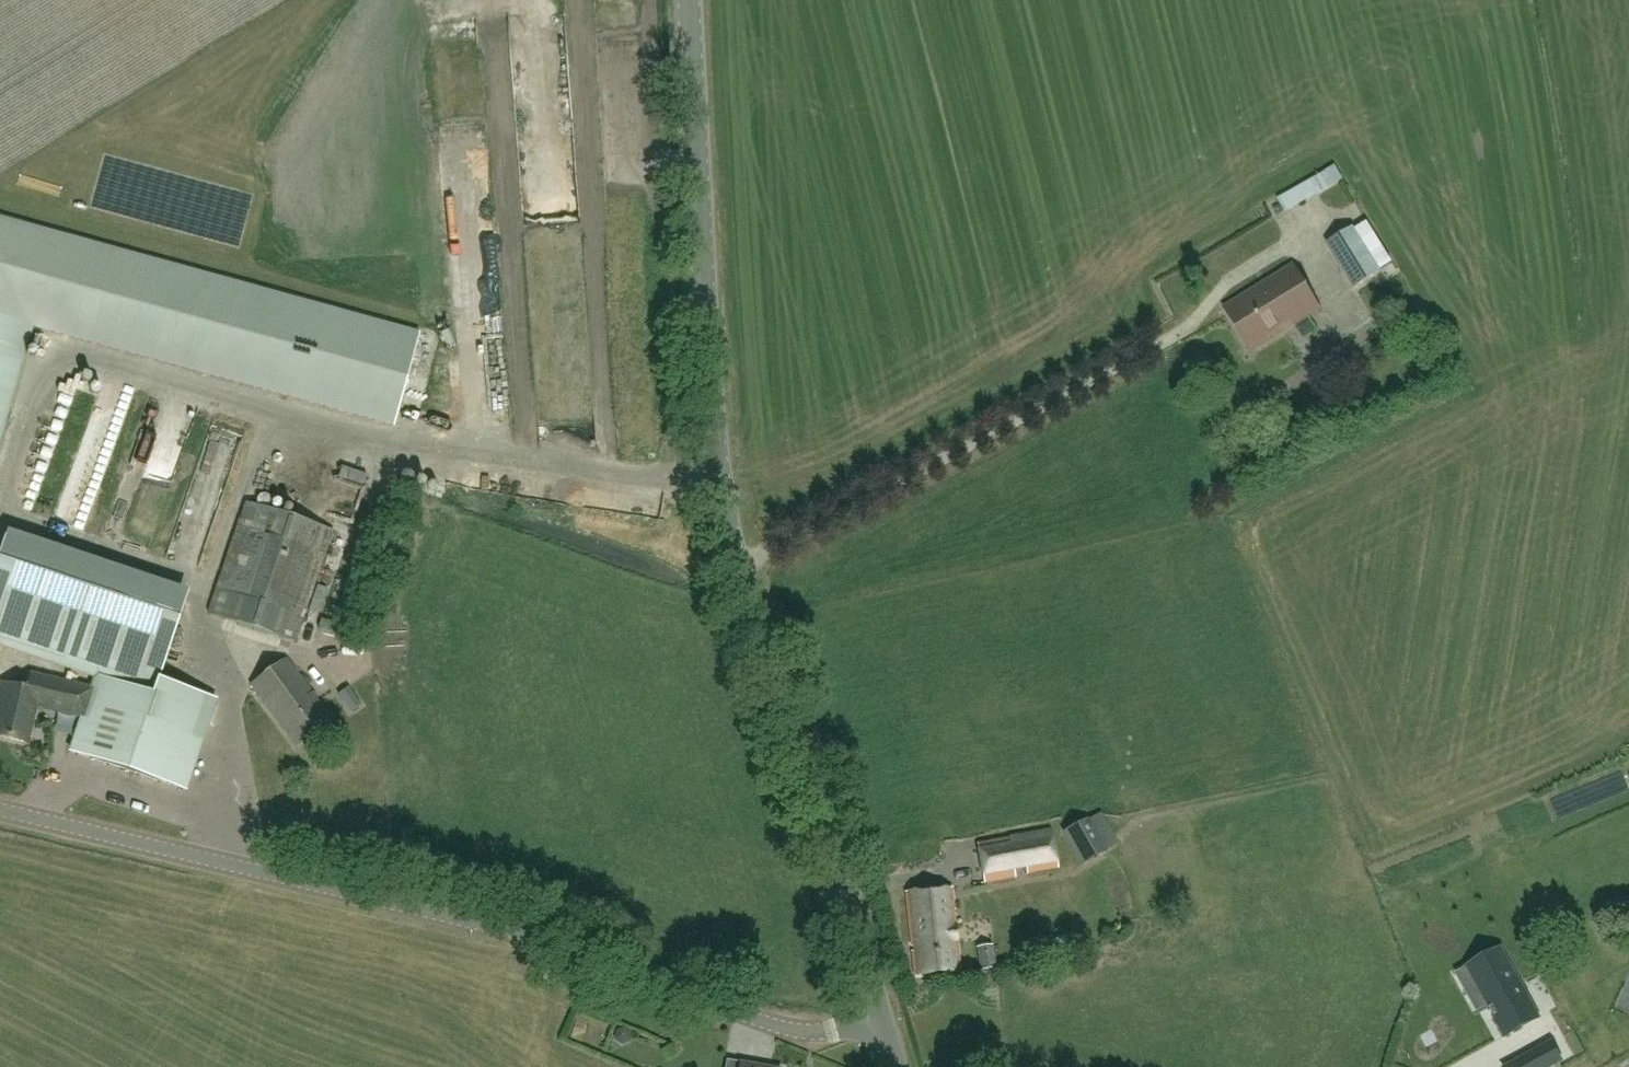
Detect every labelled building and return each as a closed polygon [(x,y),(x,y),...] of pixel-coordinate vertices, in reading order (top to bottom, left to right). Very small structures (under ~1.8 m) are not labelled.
[(0,215),(0,447),(34,325),(395,427),(421,334),(0,215)] [(1355,289),(1393,261),(1368,221),(1357,228),(1355,226),(1327,244),(1355,289)] [(1252,351),(1321,308),(1294,263),(1224,306),(1252,351)] [(233,433),(206,428),(194,492),(208,495),(222,498),(226,476),(225,475),(233,433)] [(333,530),(247,501),(209,615),(294,644),(333,530)] [(128,771),(187,791),(216,707),(157,687),(189,592),(9,530),(0,557),(0,645),(96,678),(96,679),(94,684),(32,669),(29,684),(3,677),(0,690),(0,701),(1,701),(0,704),(0,735),(27,742),(36,704),(83,715),(71,751),(128,771)] [(297,748),(333,721),(287,658),(251,685),(297,748)] [(1106,852),(1089,820),(1065,833),(1083,865),(1106,852)] [(1050,826),(976,842),(985,881),(1015,874),(1014,866),(1026,864),(1027,870),(1058,863),(1050,826)] [(916,977),(962,972),(953,888),(906,893),(916,977)] [(979,947),(983,970),(997,967),(993,944),(979,947)] [(1501,950),(1476,963),(1486,982),(1479,986),(1491,1008),(1490,1008),(1495,1016),(1506,1036),(1539,1018),(1501,950)] [(1580,1066),(1622,1066),(1612,1045),(1599,1051),(1571,994),(1550,1004),(1580,1066)] [(1521,1060),(1525,1066),(1551,1066),(1560,1062),(1551,1044),(1521,1060)]
